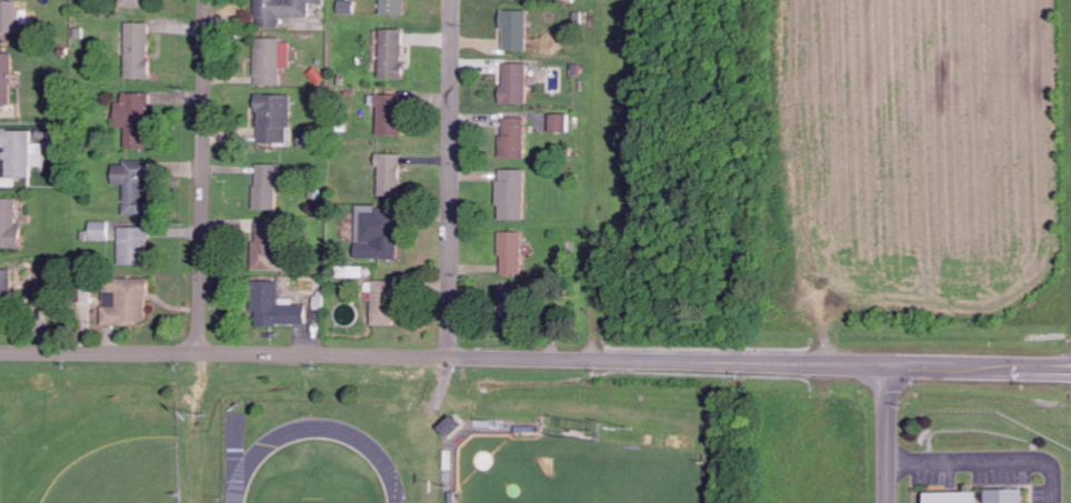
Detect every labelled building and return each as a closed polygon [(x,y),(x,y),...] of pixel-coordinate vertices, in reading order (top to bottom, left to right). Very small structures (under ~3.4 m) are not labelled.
[(18,35),(19,1),(8,1),(8,0),(0,0),(0,35),(18,35)] [(121,8),(150,8),(150,0),(121,0),(121,8)] [(256,27),(279,28),(279,17),(308,17),(308,3),(322,4),(322,0),(256,0),(256,27)] [(381,15),(406,16),(406,0),(381,0),(381,15)] [(527,11),(502,11),(501,51),(526,52),(527,11)] [(149,23),(126,23),(126,79),(149,79),(149,23)] [(401,79),(403,31),(380,30),(379,79),(401,79)] [(290,40),(255,39),(254,86),(280,86),(280,68),(289,68),(290,40)] [(12,105),(13,54),(0,54),(0,105),(12,105)] [(526,105),(527,64),(502,64),(501,104),(526,105)] [(149,94),(123,93),(122,103),(116,102),(115,126),(127,127),(126,148),(146,149),(149,94)] [(376,135),(400,136),(402,95),(378,93),(376,135)] [(257,143),(288,144),(289,95),(254,95),(254,112),(258,112),(257,143)] [(567,133),(567,115),(549,114),(549,133),(567,133)] [(525,119),(501,118),(501,158),(524,158),(525,119)] [(6,148),(6,177),(31,178),(33,131),(0,130),(0,148),(6,148)] [(401,155),(375,154),(375,167),(381,167),(380,206),(358,205),(356,258),(399,259),(401,155)] [(254,210),(276,211),(278,165),(255,165),(254,210)] [(525,170),(498,170),(497,220),(524,220),(525,170)] [(21,249),(21,225),(16,225),(16,199),(0,199),(0,249),(21,249)] [(109,222),(91,222),(90,240),(108,241),(109,222)] [(253,270),(279,270),(280,225),(254,224),(253,270)] [(120,264),(148,265),(148,228),(120,228),(120,264)] [(522,233),(500,233),(500,274),(522,275),(522,233)] [(12,270),(0,270),(0,298),(11,298),(12,270)] [(103,279),(104,326),(138,325),(138,322),(149,322),(148,278),(103,279)] [(257,325),(305,326),(306,305),(279,305),(280,282),(252,281),(251,313),(257,313),(257,325)] [(397,326),(396,281),(368,281),(368,300),(373,300),(374,326),(397,326)] [(459,424),(450,416),(438,429),(447,437),(459,424)] [(1024,490),(986,491),(986,502),(1025,502),(1024,490)]
